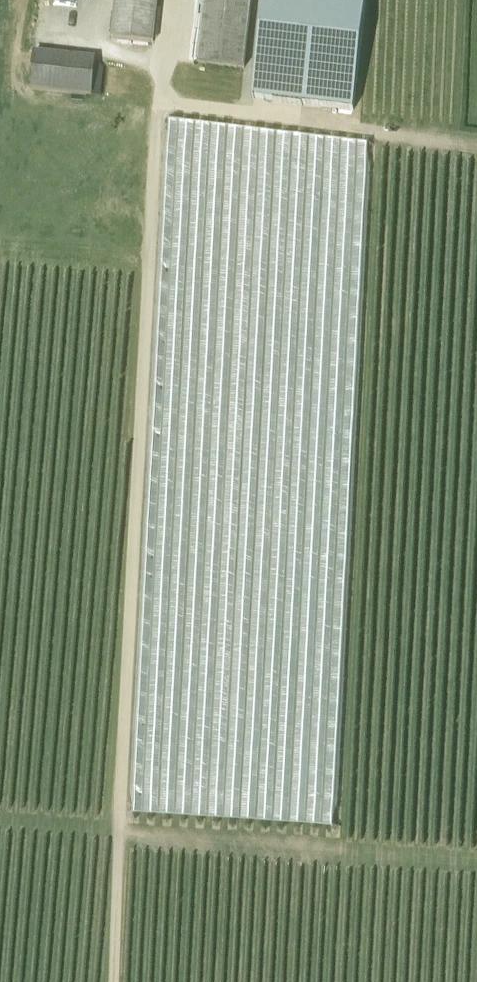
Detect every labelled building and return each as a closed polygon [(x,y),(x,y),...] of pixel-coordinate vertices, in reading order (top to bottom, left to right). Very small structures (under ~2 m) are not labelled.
[(113,39),(153,44),(157,0),(117,0),(113,39)] [(243,68),(244,68),(252,0),(206,0),(199,63),(243,68)] [(354,110),(367,2),(347,0),(265,0),(253,98),(354,110)] [(35,52),(31,89),(92,96),(96,59),(35,52)]
